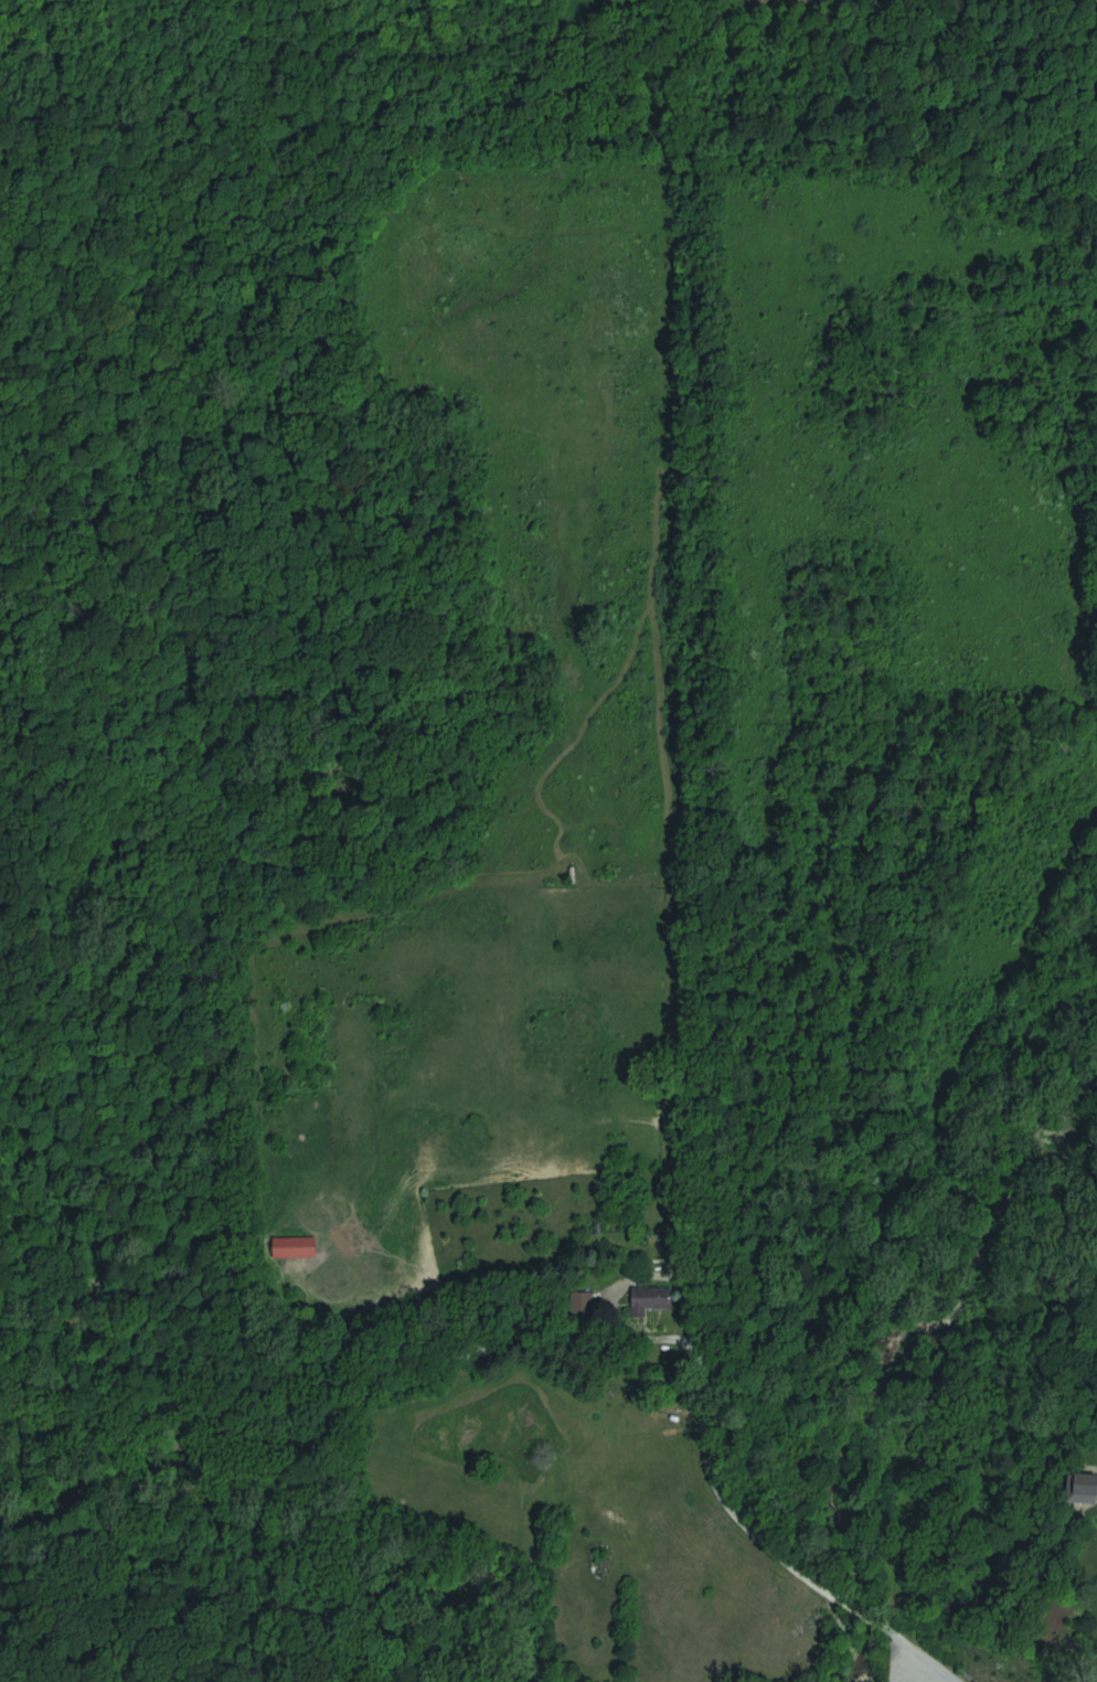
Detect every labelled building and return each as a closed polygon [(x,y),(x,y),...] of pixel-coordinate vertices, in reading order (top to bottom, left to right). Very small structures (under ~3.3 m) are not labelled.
[(274,1256),(312,1256),(312,1237),(274,1237),(274,1256)] [(1074,1473),(1074,1498),(1096,1498),(1096,1473),(1074,1473)]
